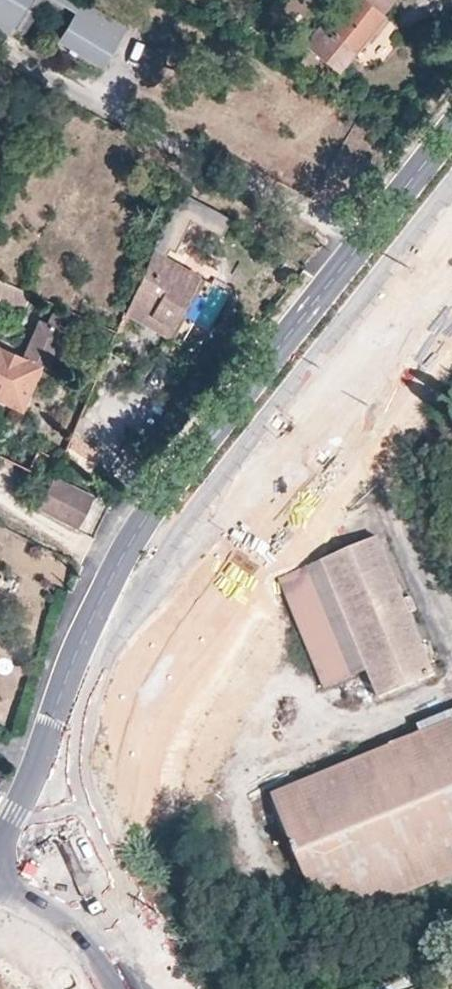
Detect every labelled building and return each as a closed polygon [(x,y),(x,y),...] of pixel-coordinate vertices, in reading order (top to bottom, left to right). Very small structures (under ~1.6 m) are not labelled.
[(23,0),(0,0),(0,39),(1,39),(23,0)] [(74,6),(64,0),(48,0),(70,13),(74,6)] [(379,0),(360,0),(351,10),(374,28),(390,9),(379,0)] [(351,10),(343,4),(313,42),(307,38),(299,49),(301,51),(294,58),(328,86),(375,29),(374,28),(351,10)] [(70,13),(51,43),(95,70),(118,33),(74,6),(70,13)] [(150,252),(164,259),(188,213),(193,201),(177,192),(150,252)] [(214,215),(193,201),(188,213),(198,218),(208,224),(214,215)] [(150,252),(121,316),(164,337),(165,336),(196,277),(164,259),(150,252)] [(196,277),(165,336),(169,338),(201,280),(196,277)] [(16,289),(0,282),(0,301),(20,310),(27,293),(16,289)] [(190,321),(206,330),(226,295),(209,286),(190,321)] [(73,323),(77,314),(63,309),(60,317),(73,323)] [(60,317),(51,313),(47,322),(56,326),(60,317)] [(65,330),(56,326),(47,322),(40,318),(24,355),(0,345),(0,397),(29,409),(48,366),(65,330)] [(88,468),(97,455),(77,443),(68,457),(88,468)] [(49,478),(35,506),(74,525),(87,498),(49,478)] [(364,676),(374,705),(428,680),(374,541),(319,564),(364,676)] [(364,676),(319,564),(282,578),(327,691),(364,676)] [(422,737),(271,799),(324,927),(451,874),(451,714),(448,715),(451,724),(422,737)] [(419,727),(422,737),(451,724),(448,715),(419,727)]
